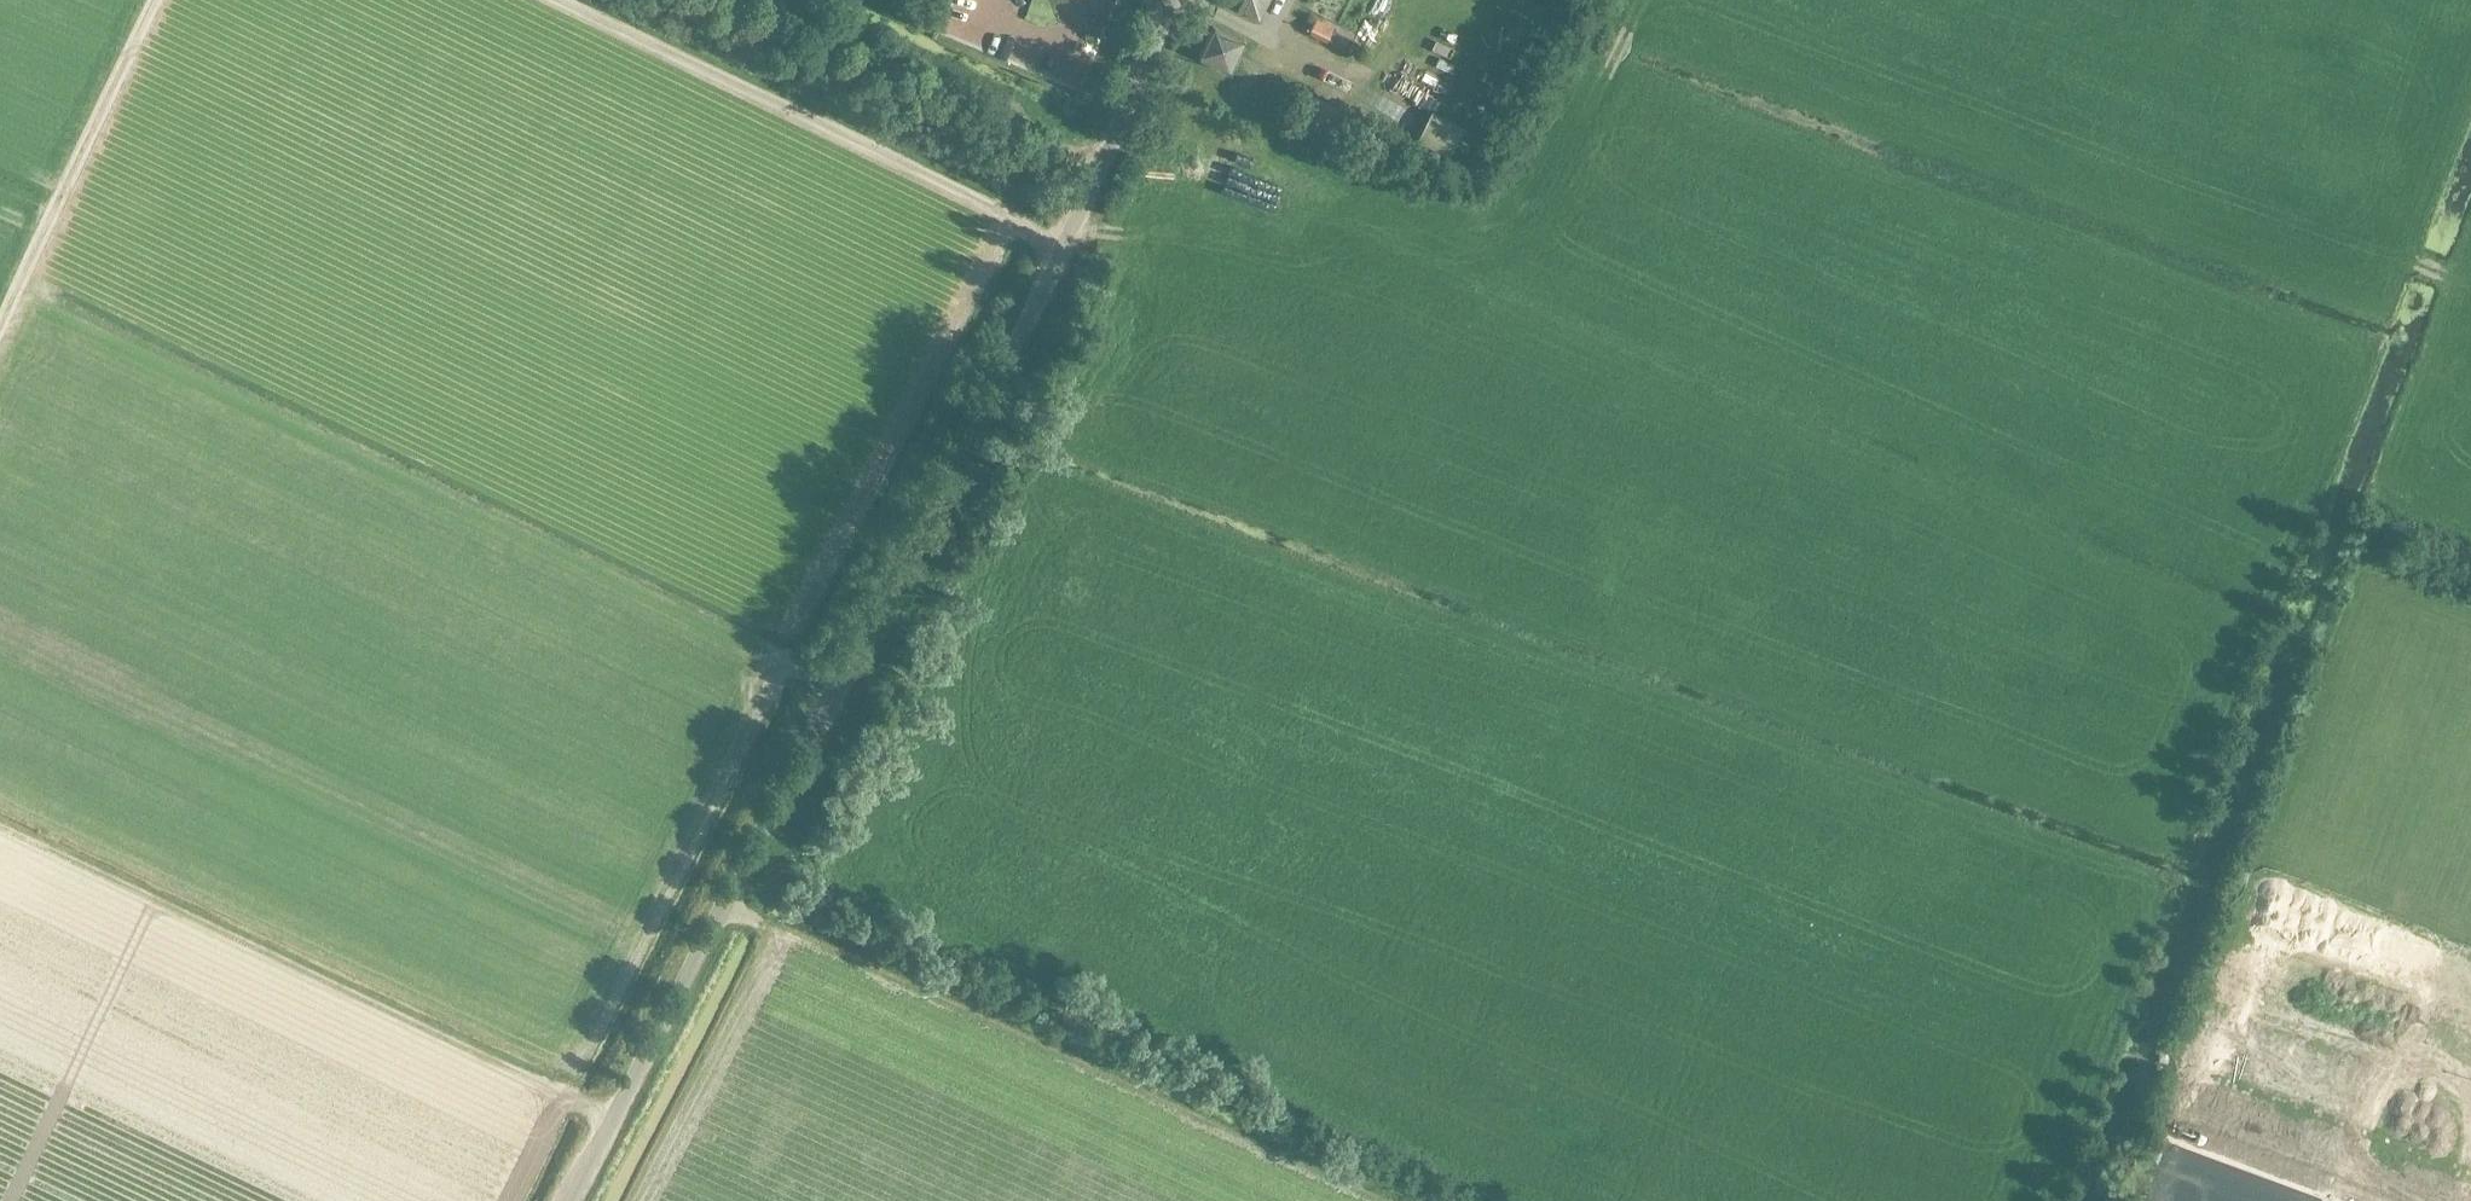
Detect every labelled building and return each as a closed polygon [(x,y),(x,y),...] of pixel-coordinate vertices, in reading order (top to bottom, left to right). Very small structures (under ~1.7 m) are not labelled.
[(1221,2),(1260,21),(1270,0),(1222,0),(1221,2)] [(1230,70),(1245,38),(1213,22),(1197,55),(1230,70)] [(1426,113),(1425,140),(1450,141),(1452,114),(1426,113)] [(0,853),(0,883),(4,885),(16,861),(0,853)]
